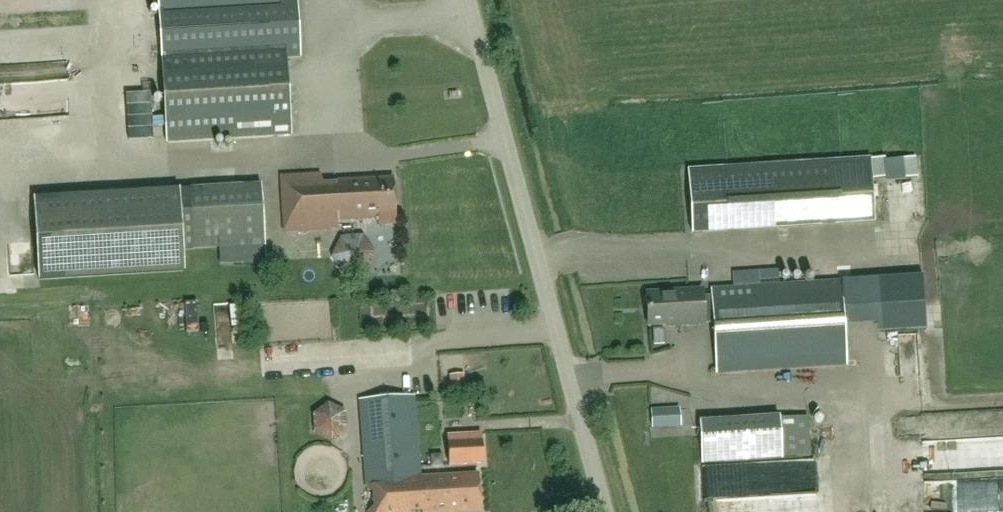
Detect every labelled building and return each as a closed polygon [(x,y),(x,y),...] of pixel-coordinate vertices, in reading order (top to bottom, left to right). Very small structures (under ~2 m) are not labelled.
[(164,55),(170,145),(292,137),(286,59),(301,58),(298,0),(160,0),(164,55)] [(874,220),(870,158),(688,169),(692,232),(874,220)] [(324,184),(322,175),(282,177),(285,230),(339,227),(338,219),(377,217),(378,224),(395,224),(393,178),(338,181),(336,183),(324,184)] [(266,261),(262,184),(190,188),(193,249),(220,247),(221,263),(266,261)] [(190,188),(35,199),(40,279),(186,270),(185,249),(193,249),(190,188)] [(734,287),(779,284),(778,270),(733,273),(734,287)] [(921,275),(877,278),(881,330),(924,327),(921,275)] [(647,294),(648,326),(675,325),(675,327),(690,326),(689,323),(713,322),(717,374),(847,366),(841,280),(711,288),(712,296),(688,298),(688,291),(647,294)] [(360,401),(367,511),(419,511),(422,511),(479,511),(477,474),(420,477),(414,398),(360,401)] [(652,410),(653,428),(681,426),(680,408),(652,410)] [(336,409),(310,416),(314,434),(340,428),(336,409)] [(781,433),(780,416),(700,421),(702,464),(783,459),(783,458),(812,456),(810,419),(794,419),(795,432),(781,433)] [(927,422),(928,443),(983,440),(982,419),(927,422)] [(480,434),(449,436),(451,465),(482,464),(480,434)] [(985,511),(1002,511),(1002,493),(986,492),(985,511)]
